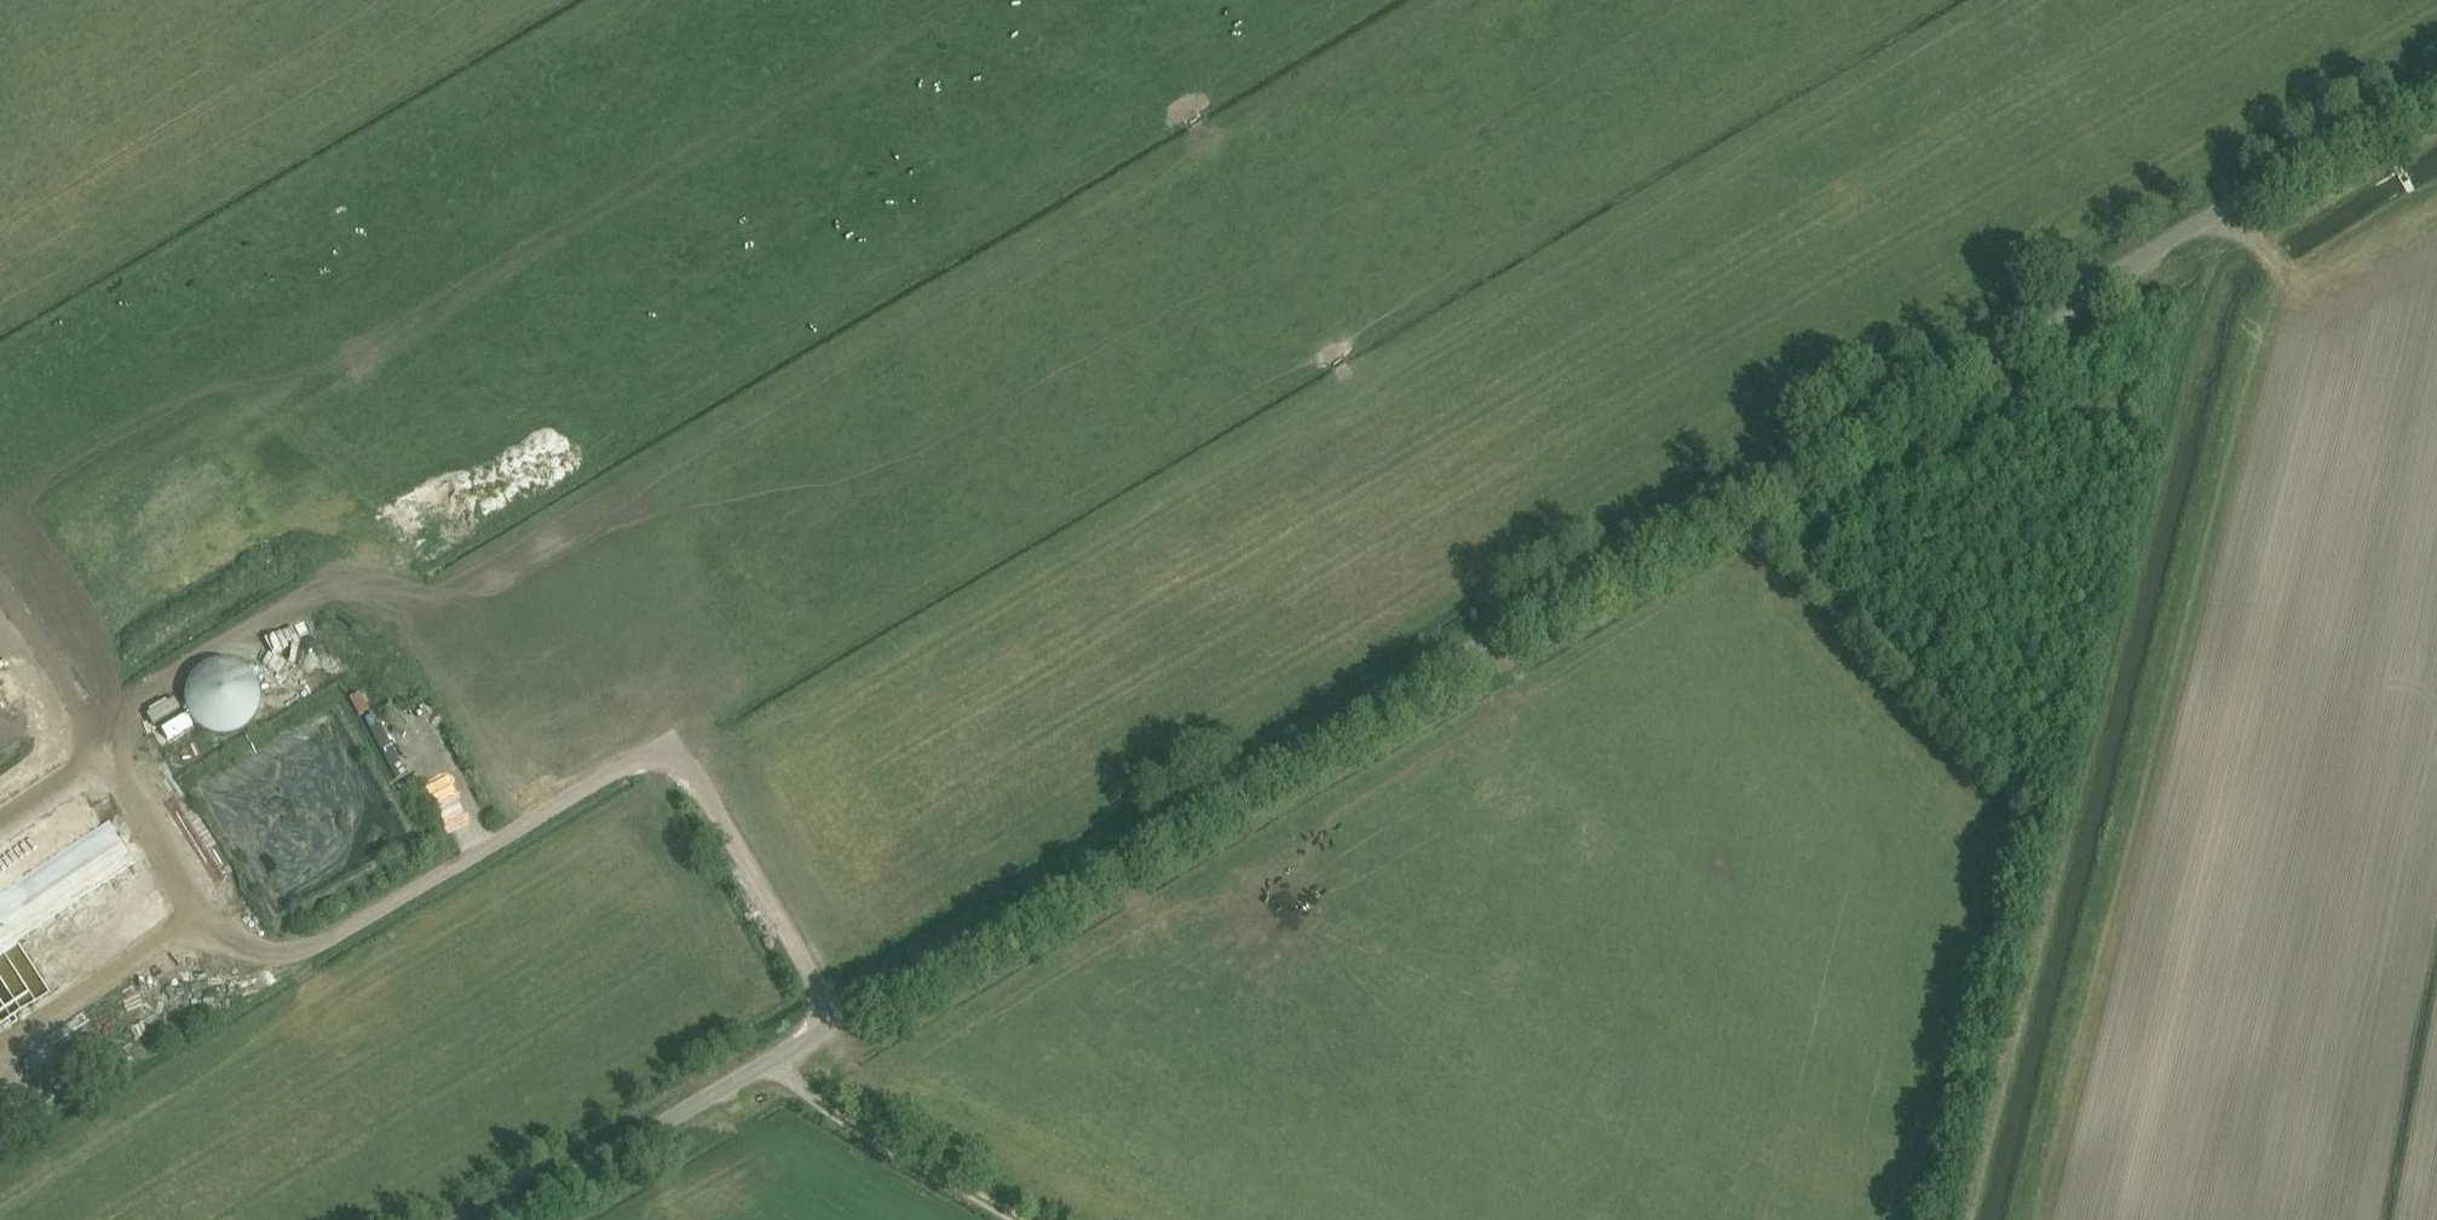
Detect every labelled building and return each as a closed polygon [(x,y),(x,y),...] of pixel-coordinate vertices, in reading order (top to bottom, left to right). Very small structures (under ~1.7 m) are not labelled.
[(133,812),(106,825),(126,868),(153,856),(133,812)]
